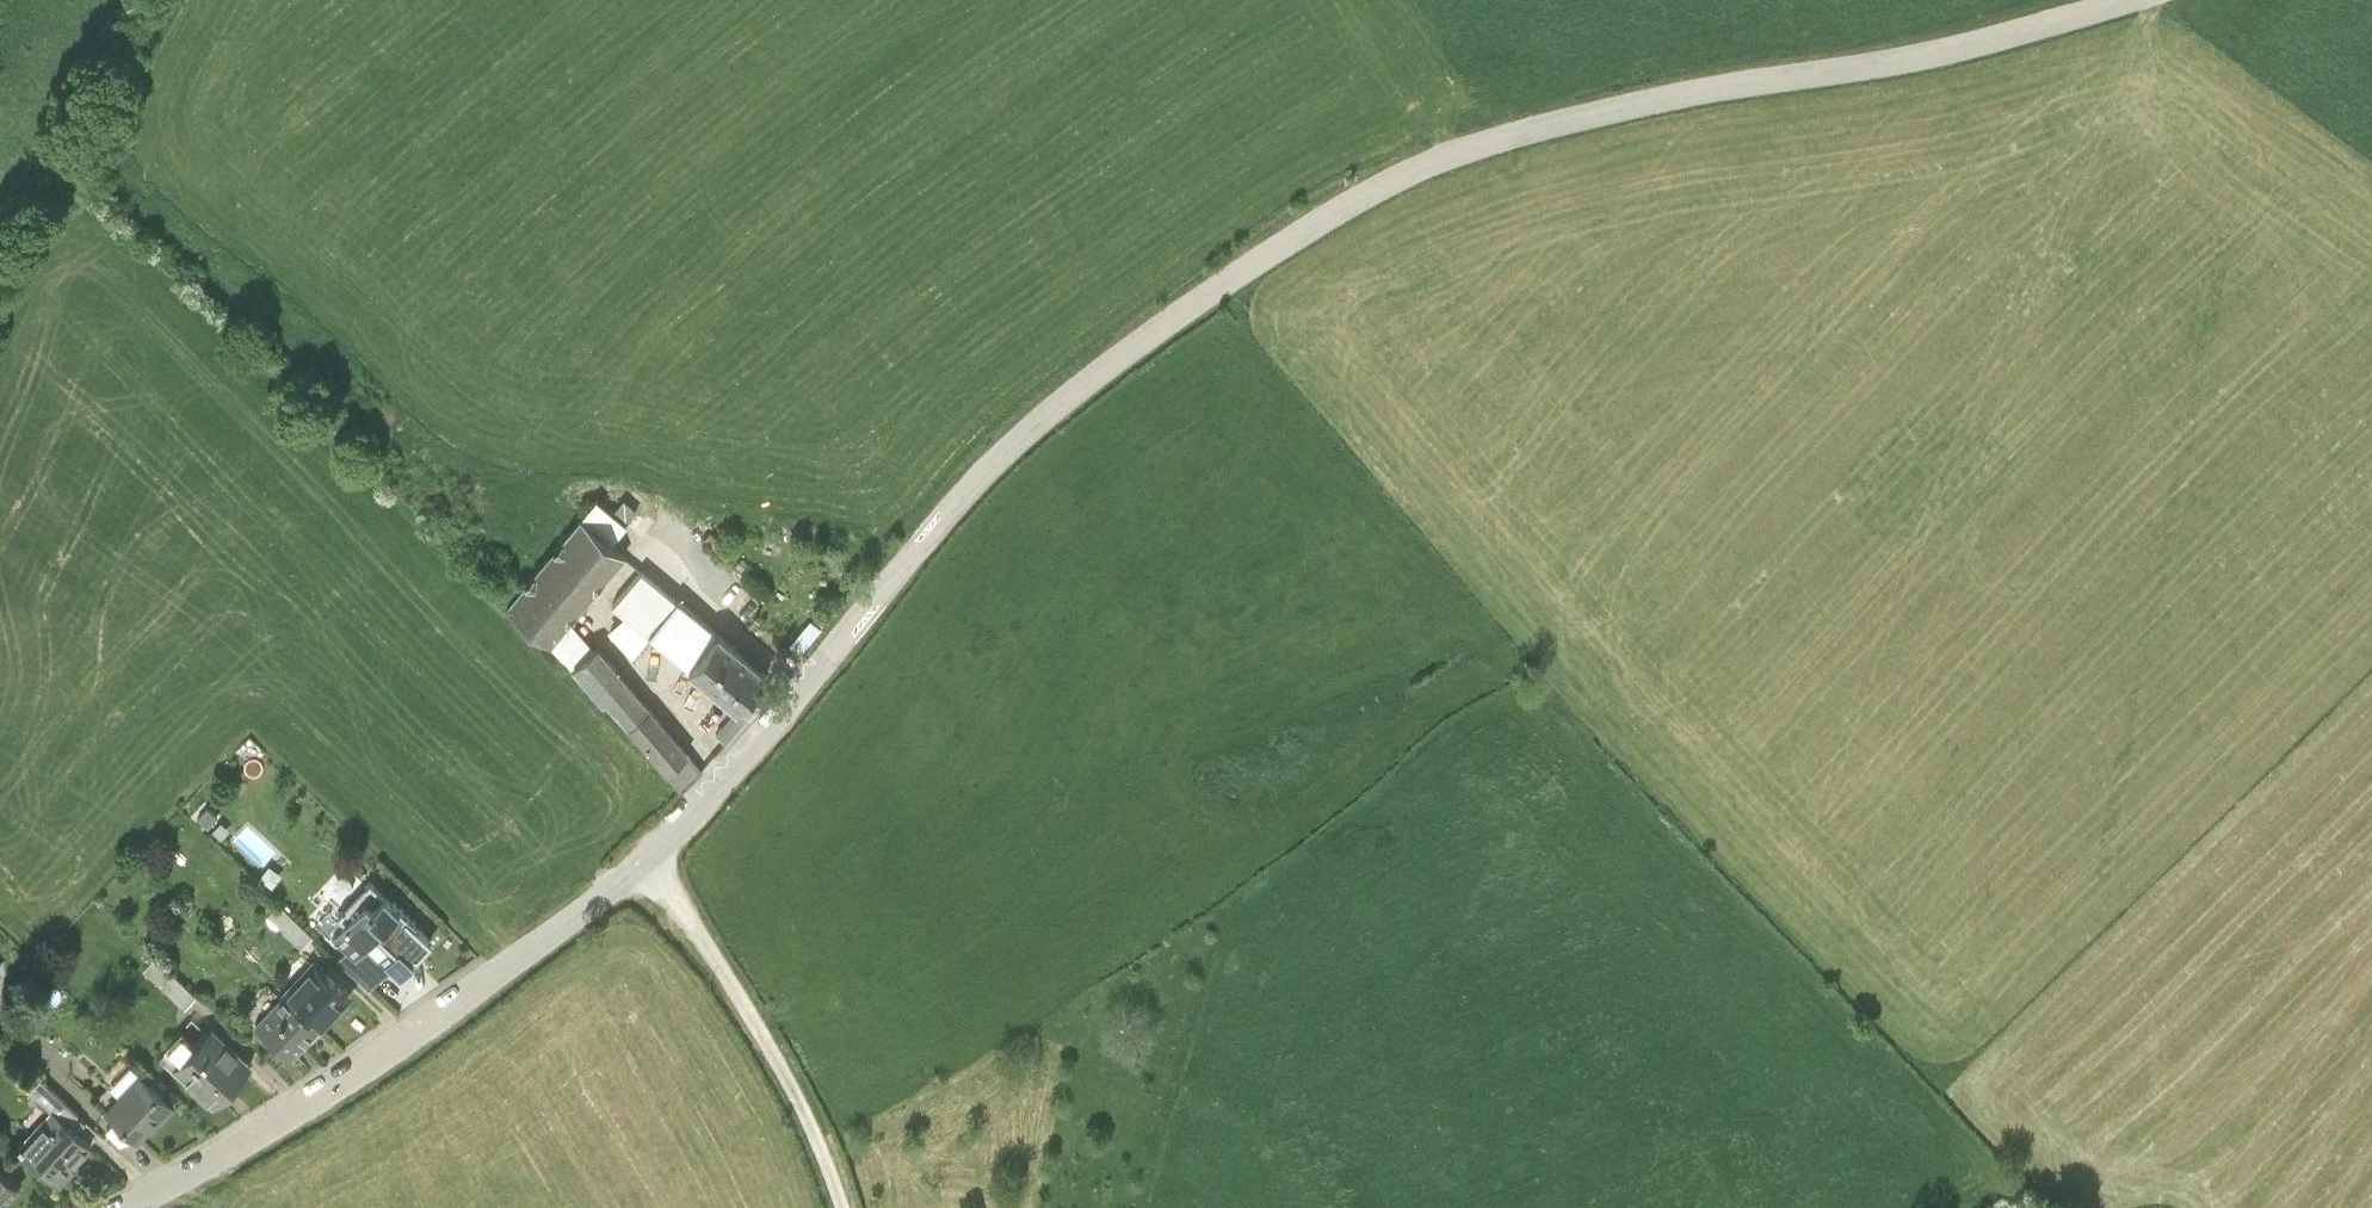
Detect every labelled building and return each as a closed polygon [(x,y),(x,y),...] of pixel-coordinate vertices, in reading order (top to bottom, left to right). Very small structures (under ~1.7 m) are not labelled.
[(556,642),(633,551),(617,537),(631,521),(598,493),(582,513),(508,602),(556,642)] [(644,569),(616,604),(692,665),(720,631),(644,569)] [(758,663),(720,631),(692,665),(729,696),(758,663)] [(689,752),(594,647),(577,662),(673,767),(689,752)] [(369,985),(390,963),(402,975),(433,941),(345,860),(317,891),(325,899),(310,915),(345,948),(337,956),(369,985)] [(306,943),(318,932),(286,898),(274,909),(306,943)] [(188,1006),(202,991),(160,950),(146,966),(188,1006)] [(311,963),(285,993),(323,1025),(349,995),(311,963)] [(297,1055),(323,1025),(285,993),(259,1023),(297,1055)] [(250,1060),(209,1027),(177,1069),(218,1101),(250,1060)] [(175,1104),(144,1075),(114,1107),(145,1136),(175,1104)] [(86,1147),(50,1112),(20,1143),(56,1177),(86,1147)] [(0,1167),(0,1206),(19,1185),(0,1167)]
